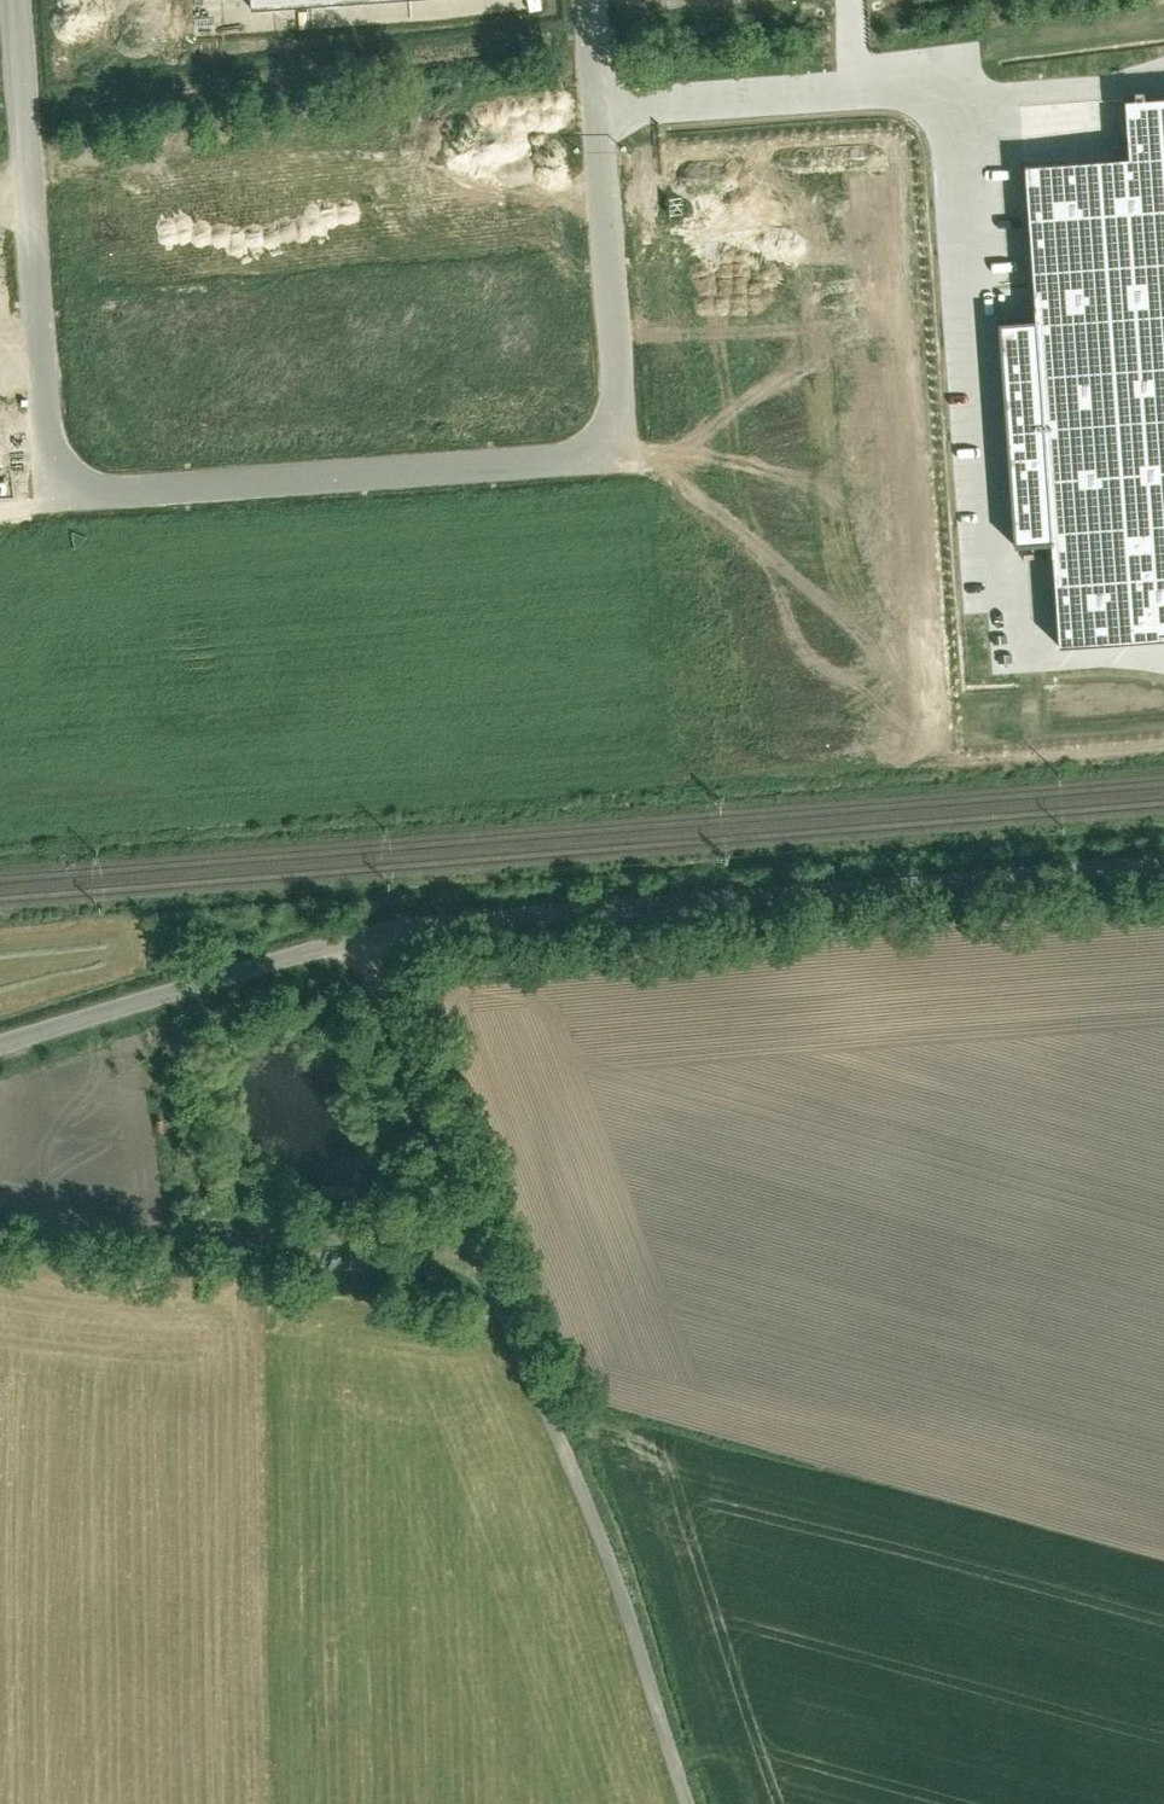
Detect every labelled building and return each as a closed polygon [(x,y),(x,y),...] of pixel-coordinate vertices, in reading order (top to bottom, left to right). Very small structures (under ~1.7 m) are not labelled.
[(1127,103),(1131,155),(1025,164),(1038,319),(998,323),(1016,546),(1054,543),(1063,645),(1163,637),(1163,99),(1127,103)]
